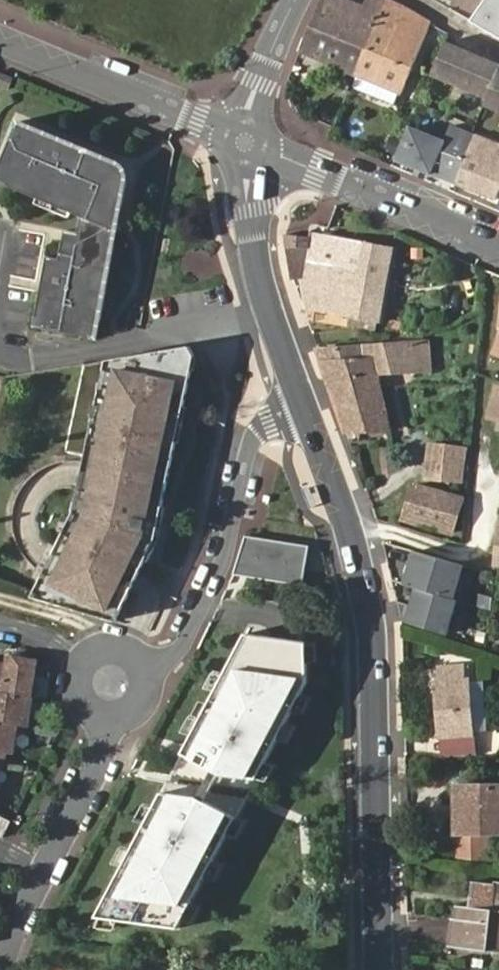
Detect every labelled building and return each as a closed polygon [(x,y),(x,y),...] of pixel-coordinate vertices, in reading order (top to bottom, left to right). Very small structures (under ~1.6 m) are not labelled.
[(356,74),(386,0),(367,0),(365,5),(351,0),(321,0),(300,52),(356,74)] [(356,74),(402,93),(431,21),(387,0),(386,0),(356,74)] [(498,69),(498,63),(446,41),(432,73),(487,97),(498,69)] [(498,69),(487,97),(484,104),(498,110),(498,69)] [(32,326),(94,337),(122,178),(122,175),(123,172),(122,170),(121,167),(120,166),(119,164),(117,163),(115,162),(112,160),(14,119),(0,154),(0,182),(78,214),(74,231),(61,229),(56,258),(44,256),(32,326)] [(434,174),(446,143),(409,126),(396,159),(434,174)] [(434,174),(495,198),(498,189),(498,145),(452,127),(446,143),(434,174)] [(285,247),(291,278),(302,279),(306,309),(349,318),(348,326),(372,331),(374,323),(377,323),(392,249),(363,243),(314,233),(307,249),(285,247)] [(317,351),(345,431),(389,429),(376,373),(415,371),(413,345),(317,351)] [(184,412),(194,368),(195,366),(177,346),(131,355),(107,359),(99,395),(125,401),(184,412)] [(157,534),(184,413),(125,401),(99,395),(73,512),(70,517),(157,534)] [(493,399),(489,417),(498,419),(498,400),(493,399)] [(462,483),(465,450),(428,445),(424,481),(462,483)] [(413,486),(403,521),(450,535),(461,500),(413,486)] [(118,619),(156,538),(157,534),(70,517),(34,594),(118,619)] [(303,586),(308,546),(244,537),(234,577),(303,586)] [(451,600),(460,567),(412,552),(403,585),(415,589),(451,600)] [(443,635),(454,602),(451,600),(415,589),(410,606),(405,605),(400,621),(443,635)] [(306,682),(308,639),(248,631),(225,676),(304,687),(306,682)] [(17,722),(29,724),(33,694),(32,694),(38,657),(8,652),(7,661),(0,660),(0,764),(3,764),(6,749),(13,750),(17,722)] [(436,736),(472,734),(469,679),(465,679),(464,666),(436,667),(437,681),(433,682),(436,736)] [(246,797),(304,687),(225,676),(168,785),(246,797)] [(177,929),(246,797),(168,785),(99,917),(177,929)] [(498,833),(498,786),(455,786),(455,833),(457,833),(458,864),(476,866),(476,833),(498,833)] [(474,881),(470,907),(456,906),(451,947),(498,952),(498,884),(474,881)]
